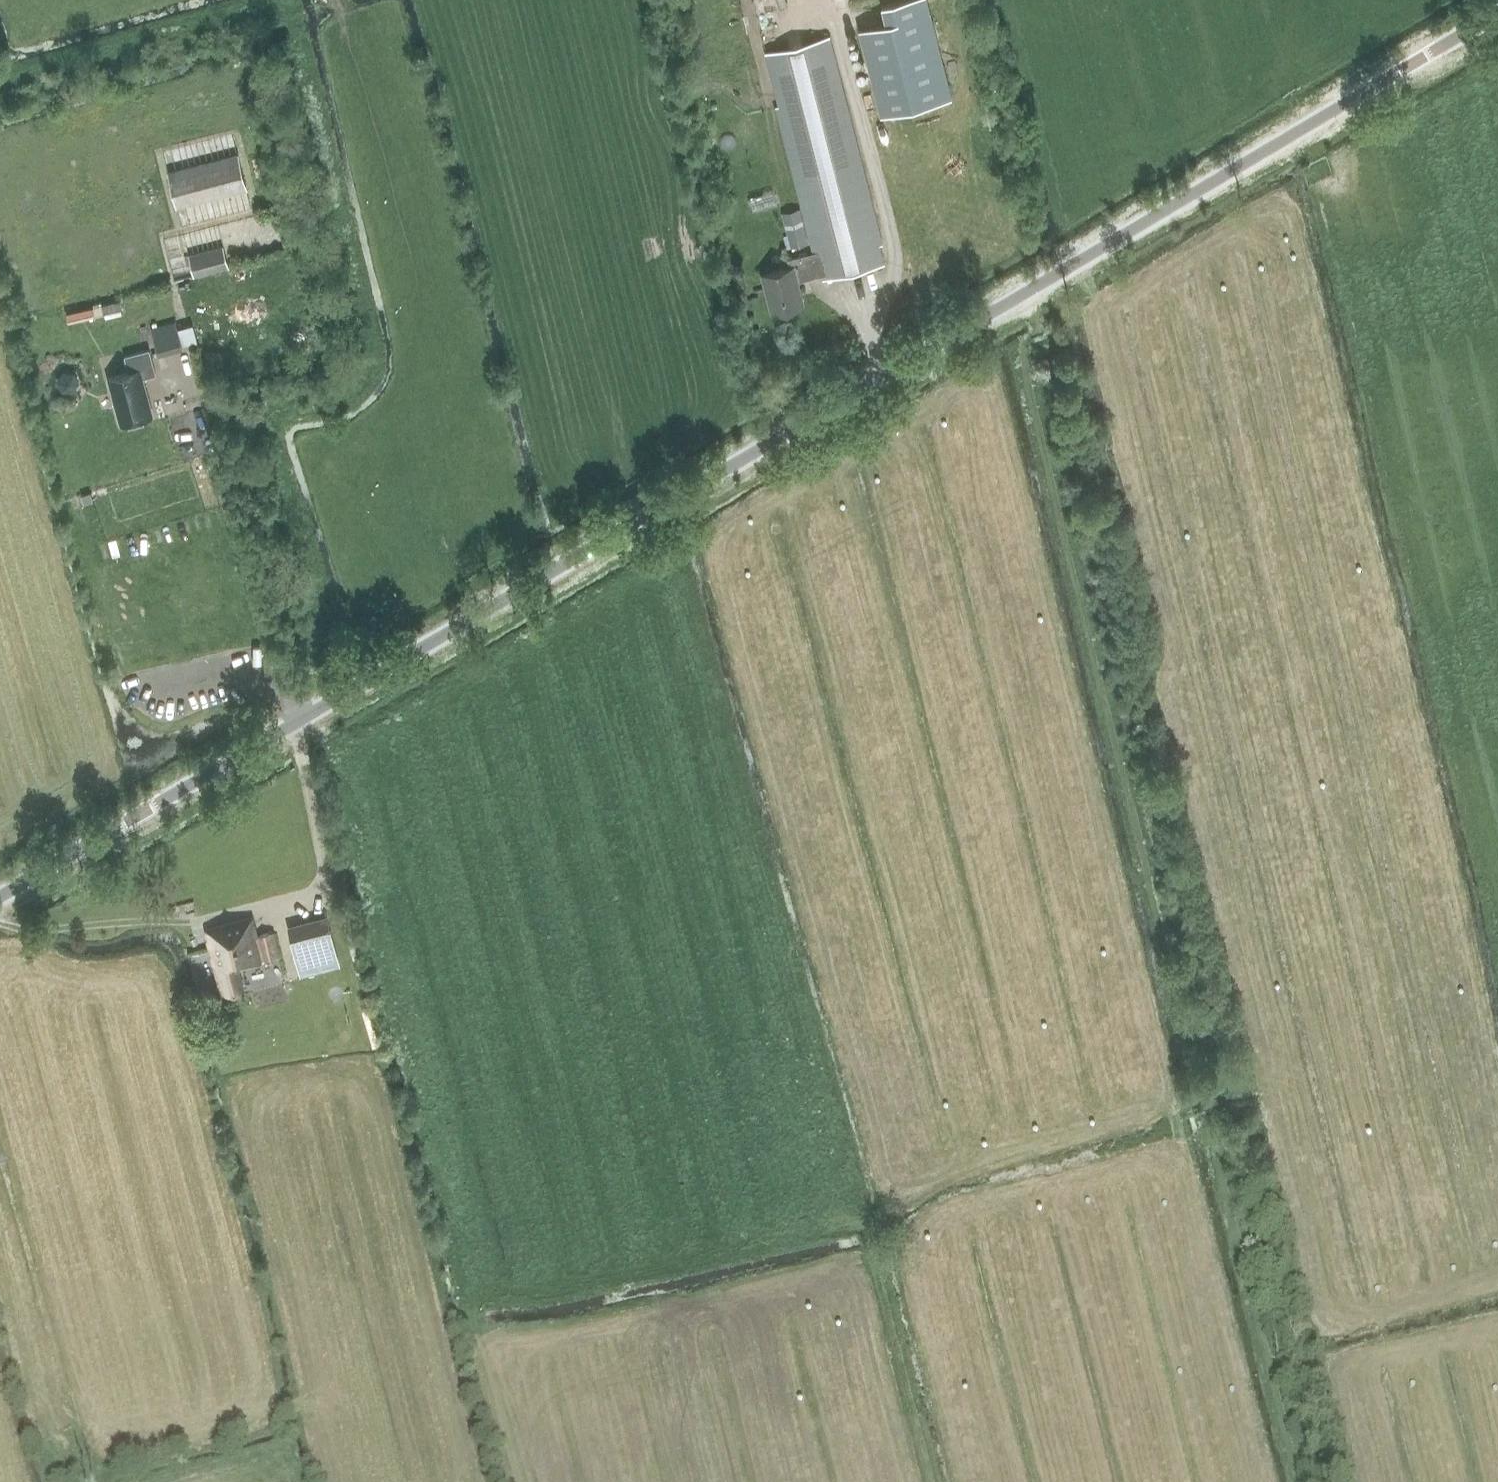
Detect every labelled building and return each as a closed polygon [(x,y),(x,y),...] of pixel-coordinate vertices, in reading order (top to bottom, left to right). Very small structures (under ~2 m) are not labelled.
[(927,0),(904,0),(883,5),(887,24),(859,29),(882,115),(952,96),(927,0)] [(824,38),(765,53),(815,252),(785,260),(787,268),(760,275),(769,313),(800,305),(794,282),(820,276),(821,280),(882,264),(824,38)] [(176,207),(247,189),(238,153),(167,171),(176,207)] [(749,198),(753,210),(777,203),(773,191),(749,198)] [(808,243),(800,208),(782,213),(791,247),(808,243)] [(229,267),(224,245),(188,254),(194,276),(229,267)] [(122,315),(120,305),(66,317),(68,326),(122,315)] [(151,330),(159,359),(184,352),(183,350),(197,345),(193,328),(178,332),(175,323),(151,330)] [(302,345),(307,336),(297,331),(293,339),(302,345)] [(109,377),(121,424),(152,415),(142,378),(156,374),(149,349),(124,356),(129,372),(109,377)] [(78,382),(74,373),(64,372),(58,380),(62,389),(72,390),(78,382)] [(91,493),(81,496),(83,503),(93,500),(91,493)] [(237,970),(277,961),(272,936),(256,940),(252,921),(205,932),(218,989),(223,988),(225,995),(242,991),(237,970)] [(340,963),(330,923),(290,933),(302,972),(340,963)]
